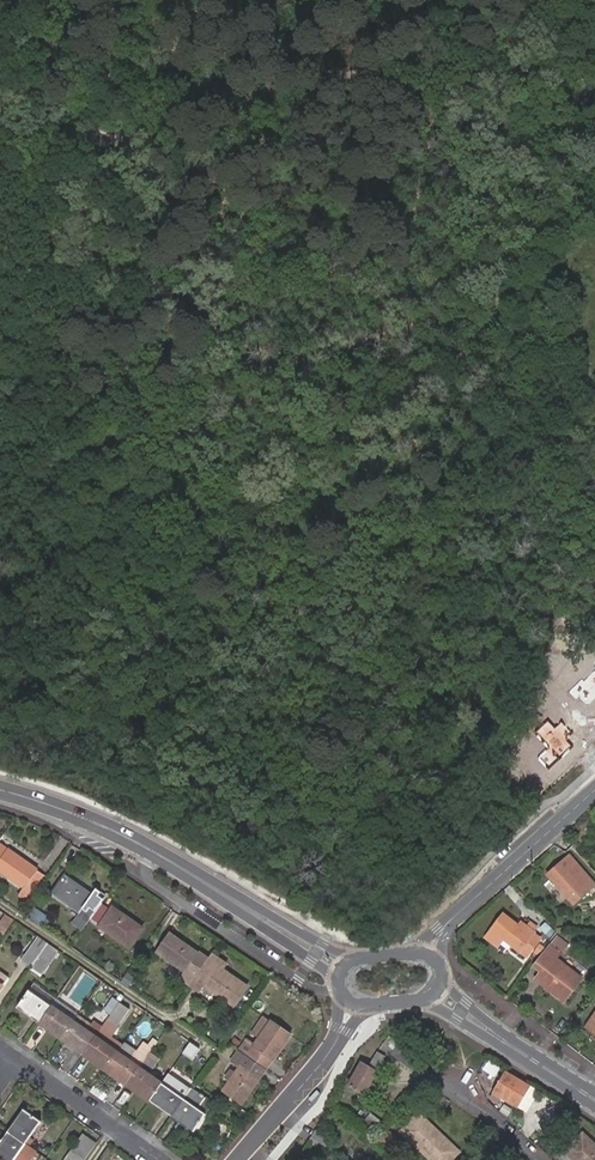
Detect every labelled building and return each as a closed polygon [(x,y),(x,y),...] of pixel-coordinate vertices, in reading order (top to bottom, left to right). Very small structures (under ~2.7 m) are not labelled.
[(566,685),(589,714),(594,709),(594,661),(566,685)] [(548,771),(576,748),(551,718),(523,740),(548,771)] [(25,888),(19,896),(27,902),(44,876),(37,871),(38,870),(29,864),(27,866),(16,858),(18,856),(9,850),(8,851),(0,845),(0,871),(25,888)] [(29,864),(18,856),(16,858),(27,866),(29,864)] [(571,856),(549,875),(574,904),(594,885),(594,884),(571,856)] [(91,918),(102,904),(91,896),(93,894),(84,888),(82,890),(73,883),(74,881),(65,874),(52,893),(80,913),(81,911),(91,918)] [(84,888),(74,881),(73,883),(82,890),(84,888)] [(102,904),(105,899),(99,896),(102,893),(97,889),(93,894),(91,896),(102,904)] [(111,910),(102,904),(91,918),(89,920),(128,948),(143,928),(133,921),(131,924),(120,916),(122,913),(114,907),(111,910)] [(45,924),(49,918),(39,910),(34,917),(45,924)] [(72,924),(82,931),(89,920),(91,918),(81,911),(80,913),(72,924)] [(133,921),(122,913),(120,916),(131,924),(133,921)] [(536,932),(528,926),(523,922),(520,926),(505,914),(487,938),(498,946),(504,939),(528,957),(541,939),(534,934),(536,932)] [(0,922),(0,937),(10,923),(3,918),(0,922)] [(531,921),(528,926),(536,932),(539,927),(531,921)] [(194,979),(206,963),(196,956),(198,952),(189,946),(188,948),(178,941),(179,939),(170,933),(156,952),(194,979)] [(48,943),(38,936),(22,960),(31,966),(48,943)] [(568,944),(559,938),(537,967),(543,972),(537,980),(566,1000),(582,978),(557,958),(568,944)] [(188,948),(189,946),(179,939),(178,941),(188,948)] [(43,974),(59,951),(48,943),(31,966),(43,974)] [(541,954),(546,947),(541,944),(536,951),(541,954)] [(226,964),(212,954),(206,963),(194,979),(190,985),(201,993),(205,987),(235,1008),(249,988),(239,982),(238,984),(227,977),(229,974),(222,970),(226,964)] [(0,971),(0,990),(9,977),(0,971)] [(239,982),(229,974),(227,977),(238,984),(239,982)] [(52,1006),(57,1000),(34,984),(30,990),(52,1006)] [(34,1014),(42,1020),(52,1006),(30,990),(18,1007),(31,1017),(34,1014)] [(74,1022),(79,1015),(57,1000),(52,1006),(42,1020),(51,1026),(48,1029),(62,1039),(74,1022)] [(105,1010),(111,1015),(118,1005),(112,1000),(105,1010)] [(118,1053),(105,1044),(110,1036),(112,1034),(118,1026),(130,1009),(120,1003),(118,1005),(111,1015),(108,1020),(103,1027),(86,1051),(94,1057),(92,1060),(106,1070),(118,1053)] [(31,1017),(40,1023),(42,1020),(34,1014),(31,1017)] [(92,1024),(79,1015),(74,1022),(87,1031),(92,1024)] [(251,1033),(259,1039),(271,1022),(263,1016),(251,1033)] [(42,1020),(40,1023),(48,1029),(51,1026),(42,1020)] [(74,1022),(62,1039),(76,1048),(78,1045),(86,1051),(103,1027),(94,1021),(92,1024),(87,1031),(74,1022)] [(247,1056),(266,1069),(290,1035),(271,1022),(259,1039),(255,1045),(247,1039),(239,1051),(247,1056)] [(118,1053),(123,1045),(110,1036),(105,1044),(118,1053)] [(76,1048),(84,1054),(86,1051),(78,1045),(76,1048)] [(118,1053),(106,1070),(120,1080),(123,1077),(131,1082),(140,1068),(148,1057),(149,1056),(137,1048),(134,1053),(123,1045),(118,1053)] [(410,1066),(416,1060),(399,1046),(394,1053),(410,1066)] [(243,1103),(266,1069),(247,1056),(239,1051),(238,1050),(230,1062),(239,1068),(234,1075),(229,1071),(223,1079),(229,1083),(223,1090),(243,1103)] [(92,1060),(94,1057),(86,1051),(84,1054),(92,1060)] [(206,1064),(210,1059),(200,1052),(196,1057),(206,1064)] [(364,1094),(385,1056),(378,1052),(370,1066),(362,1062),(349,1085),(364,1094)] [(157,1063),(148,1057),(140,1068),(131,1082),(139,1088),(137,1091),(151,1101),(163,1084),(149,1074),(157,1063)] [(518,1109),(531,1086),(506,1071),(490,1098),(499,1103),(502,1099),(518,1109)] [(170,1073),(163,1084),(151,1101),(163,1110),(166,1106),(174,1113),(191,1088),(183,1083),(170,1073)] [(120,1080),(128,1085),(131,1082),(123,1077),(120,1080)] [(191,1088),(193,1085),(195,1082),(187,1077),(183,1083),(191,1088)] [(128,1085),(137,1091),(139,1088),(131,1082),(128,1085)] [(204,1097),(191,1088),(174,1113),(183,1119),(180,1122),(194,1131),(206,1114),(197,1108),(204,1097)] [(213,1104),(204,1097),(197,1108),(206,1114),(213,1104)] [(163,1110),(172,1116),(174,1113),(166,1106),(163,1110)] [(17,1126),(11,1134),(25,1143),(41,1121),(24,1110),(14,1124),(17,1126)] [(174,1113),(172,1116),(180,1122),(183,1119),(174,1113)] [(371,1140),(384,1124),(370,1113),(358,1130),(371,1140)] [(418,1114),(411,1122),(417,1128),(423,1123),(434,1134),(436,1132),(418,1114)] [(411,1122),(401,1131),(430,1159),(450,1159),(443,1153),(450,1146),(436,1132),(434,1134),(423,1123),(417,1128),(411,1122)] [(14,1124),(8,1132),(11,1134),(17,1126),(14,1124)] [(325,1147),(331,1138),(317,1130),(310,1143),(316,1147),(319,1143),(325,1147)] [(388,1130),(374,1144),(386,1156),(400,1141),(388,1130)] [(5,1143),(11,1134),(8,1132),(2,1141),(5,1143)] [(564,1152),(572,1159),(594,1159),(594,1145),(584,1133),(564,1152)] [(36,1150),(25,1143),(11,1134),(5,1143),(2,1141),(0,1144),(0,1158),(0,1159),(2,1159),(29,1159),(36,1150)] [(96,1144),(83,1135),(66,1159),(85,1159),(96,1144)] [(443,1153),(450,1159),(451,1159),(458,1153),(450,1146),(443,1153)]
